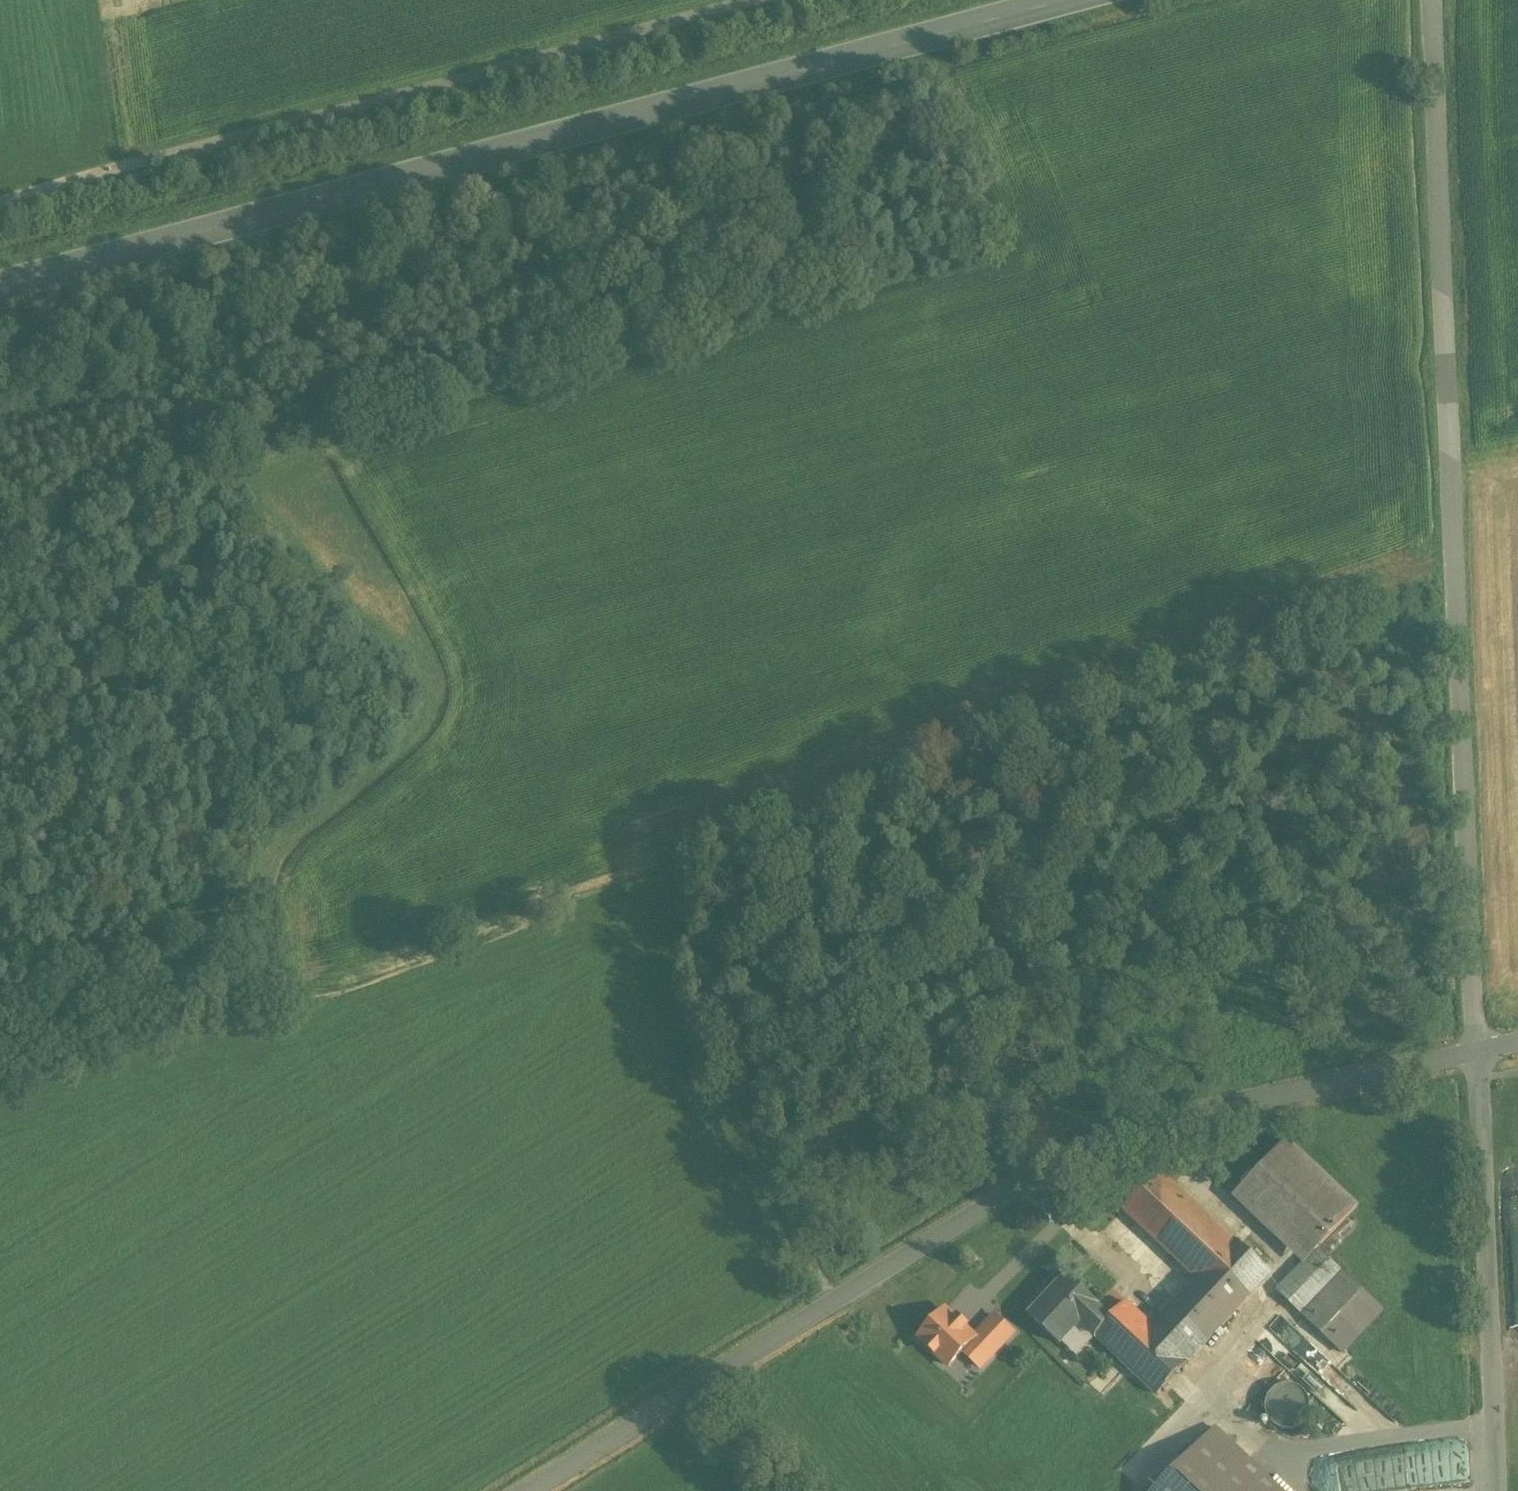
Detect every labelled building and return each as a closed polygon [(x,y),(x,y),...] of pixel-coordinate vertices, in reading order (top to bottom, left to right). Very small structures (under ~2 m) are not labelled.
[(1357,1208),(1287,1142),(1245,1186),(1314,1251),(1315,1252),(1318,1249),(1348,1217),(1357,1208)] [(1126,1302),(1111,1319),(1094,1336),(1129,1369),(1157,1395),(1271,1275),(1235,1241),(1233,1242),(1160,1172),(1123,1210),(1197,1279),(1152,1326),(1126,1302)] [(1327,1258),(1318,1249),(1315,1252),(1314,1251),(1277,1291),(1342,1353),(1346,1350),(1383,1310),(1327,1258)] [(1094,1336),(1111,1319),(1068,1277),(1030,1316),(1060,1344),(1080,1322),(1094,1336)] [(956,1320),(946,1310),(919,1339),(949,1367),(963,1352),(975,1338),(974,1338),(965,1329),(967,1327),(958,1318),(956,1320)] [(1260,1337),(1316,1397),(1331,1383),(1291,1340),(1300,1331),(1284,1314),(1260,1337)] [(995,1316),(974,1338),(975,1338),(963,1352),(981,1369),(1011,1336),(1011,1332),(995,1316)] [(1278,1387),(1272,1393),(1268,1400),(1267,1408),(1269,1416),(1273,1423),(1280,1427),(1288,1429),(1296,1428),(1303,1424),(1309,1418),(1311,1410),(1311,1402),(1307,1394),(1301,1388),(1294,1385),(1286,1385),(1278,1387)] [(1157,1490),(1265,1490),(1259,1485),(1266,1477),(1216,1429),(1157,1490)]
